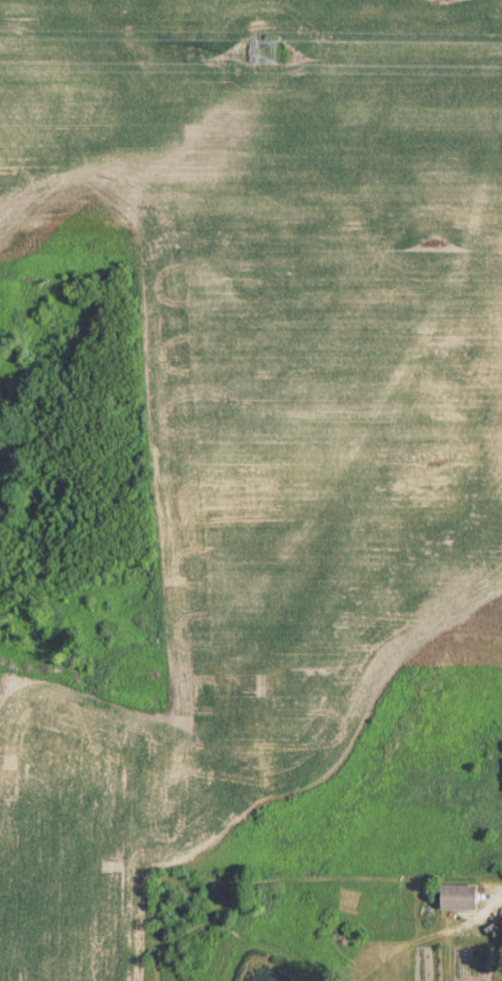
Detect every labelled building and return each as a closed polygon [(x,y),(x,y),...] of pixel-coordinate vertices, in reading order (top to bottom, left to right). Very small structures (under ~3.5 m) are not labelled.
[(471,910),(471,885),(435,885),(435,910),(471,910)]
